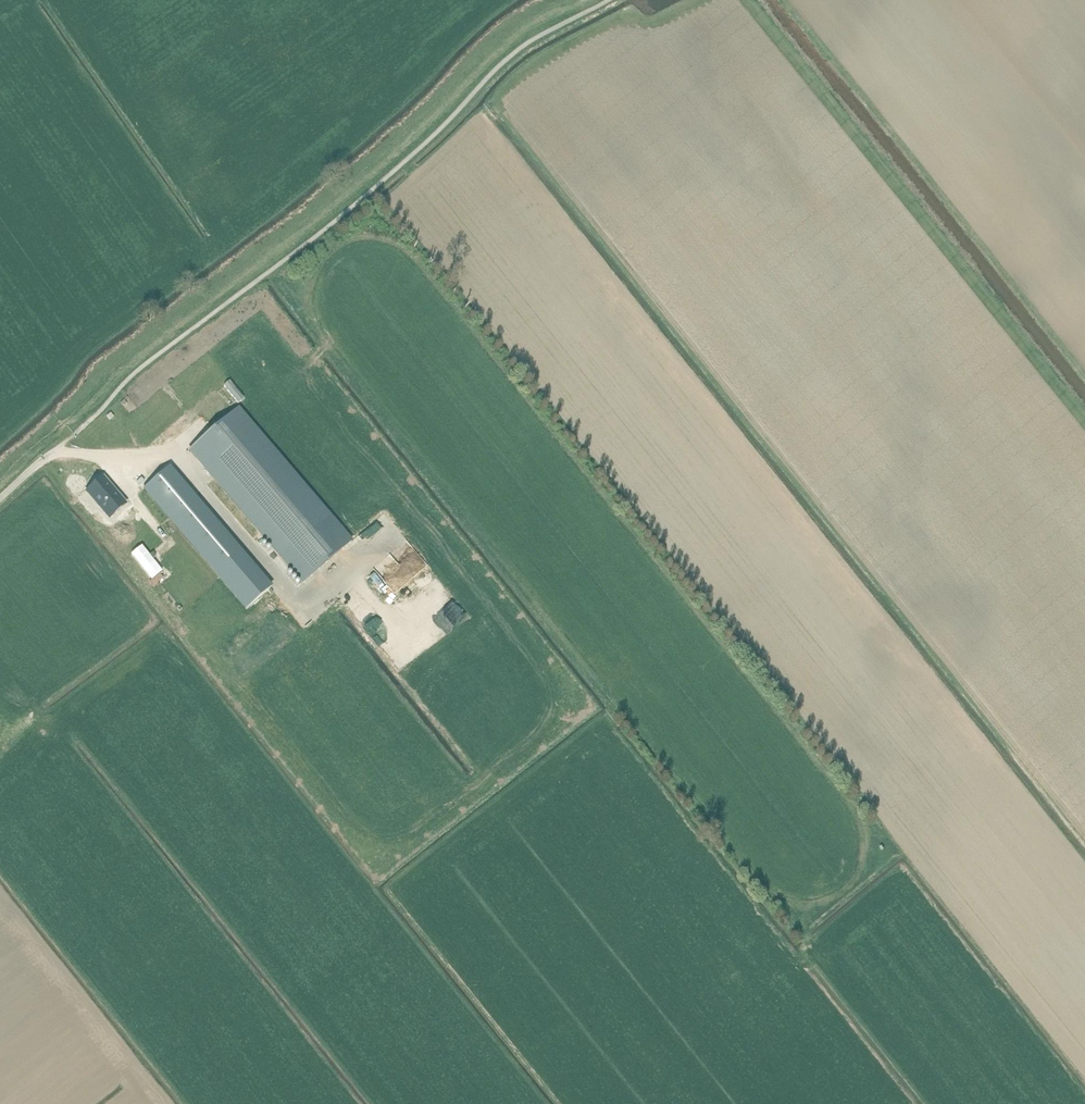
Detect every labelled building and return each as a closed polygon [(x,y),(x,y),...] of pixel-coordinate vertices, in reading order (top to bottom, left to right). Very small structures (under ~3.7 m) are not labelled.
[(238,409),(190,449),(303,582),(351,541),(330,517),(238,409)] [(168,467),(144,487),(186,537),(247,608),(270,589),(271,588),(168,467)] [(111,520),(129,505),(104,476),(90,488),(107,508),(103,510),(111,520)] [(162,572),(152,559),(156,556),(153,553),(149,556),(142,547),(132,555),(152,580),(162,572)]
